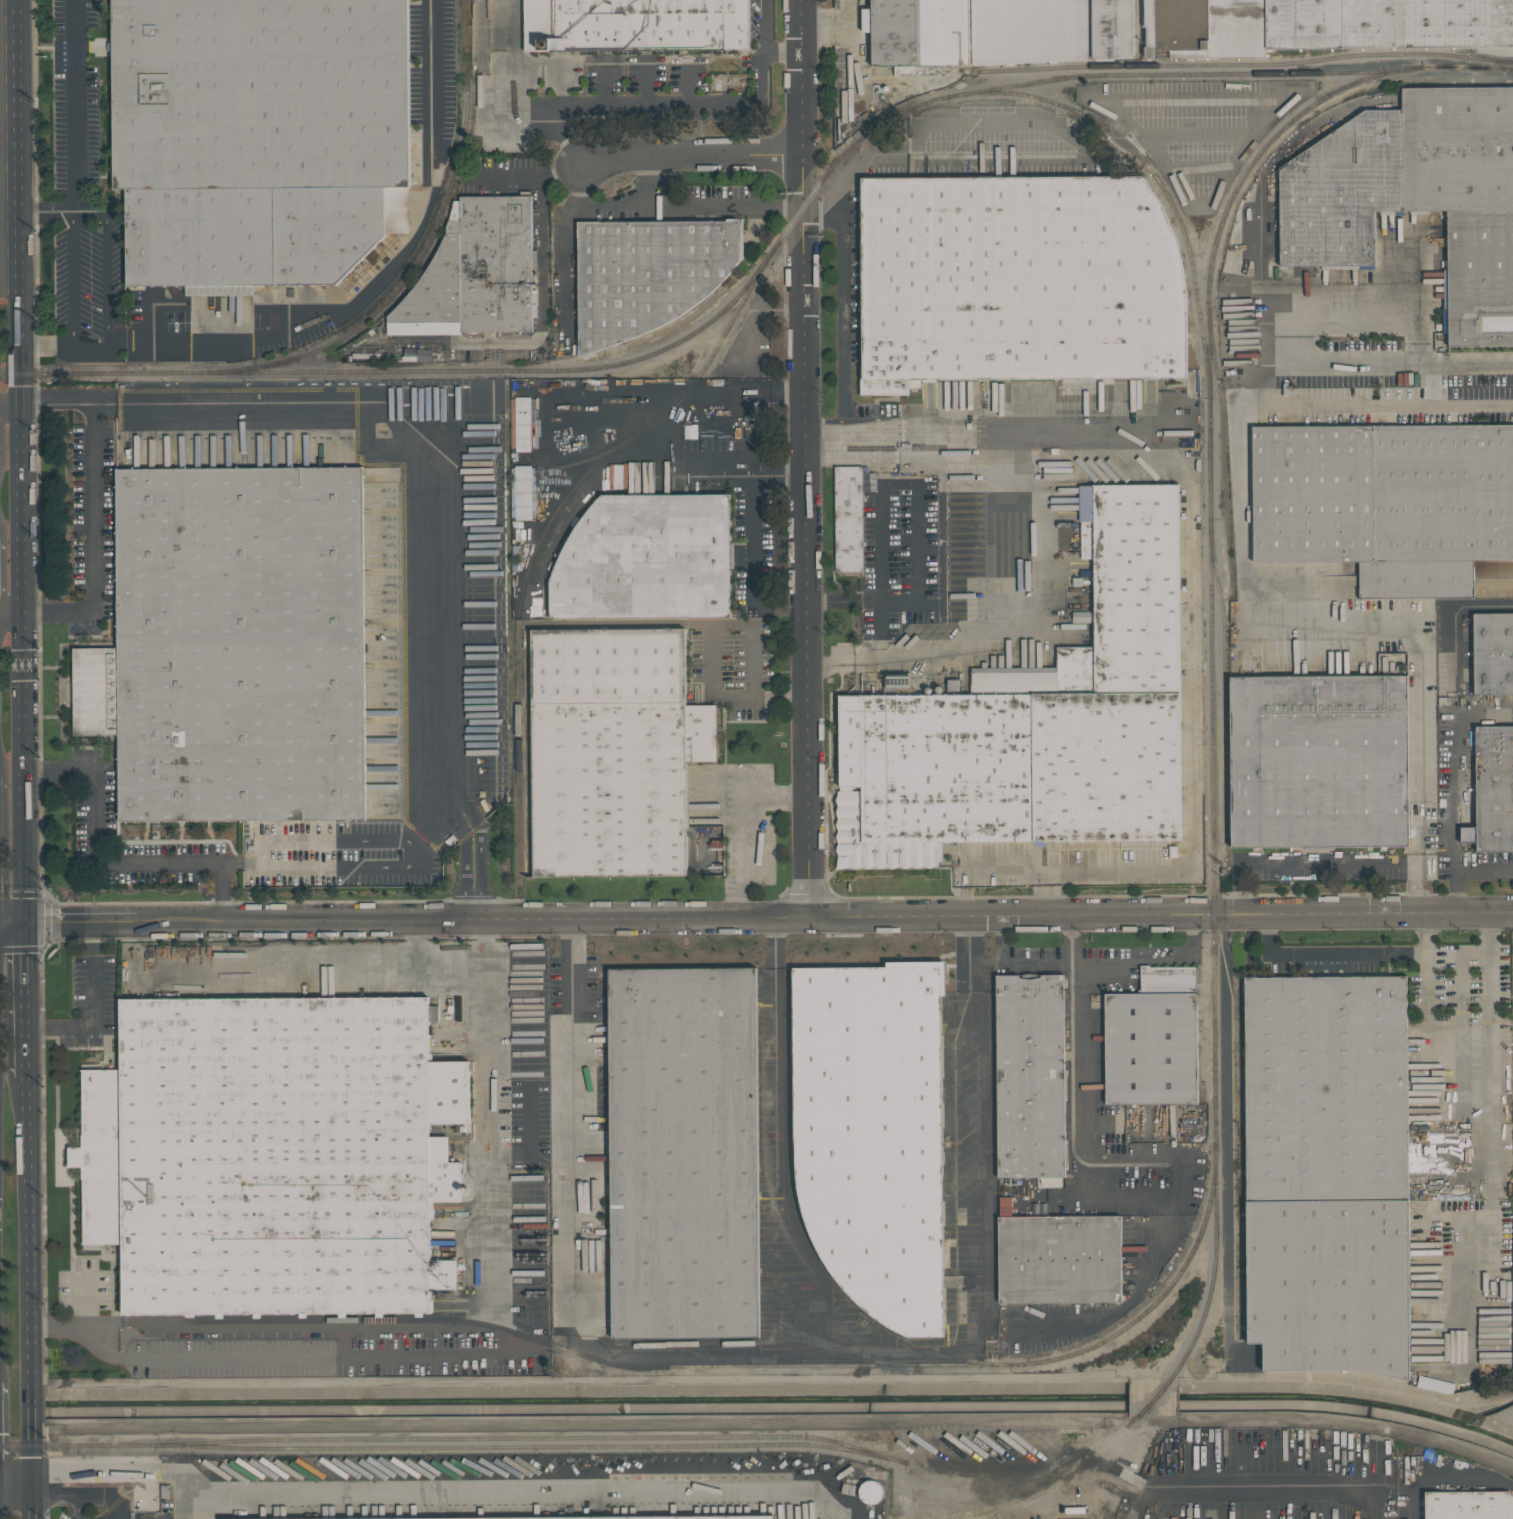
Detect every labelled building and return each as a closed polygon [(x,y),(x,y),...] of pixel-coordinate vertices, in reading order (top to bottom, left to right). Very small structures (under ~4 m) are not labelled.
[(113,190),(111,0),(409,0),(411,233),(385,233),(336,284),(253,285),(253,294),(185,295),(185,286),(126,286),(126,190),(113,190)] [(524,51),(524,0),(749,0),(749,50),(524,51)] [(872,66),(871,0),(971,0),(972,65),(939,66),(943,75),(894,76),(893,65),(872,66)] [(972,65),(971,0),(1133,0),(1133,58),(972,65)] [(1141,27),(1144,28),(1144,58),(1155,58),(1155,0),(1141,0),(1141,27)] [(1208,40),(1201,40),(1201,49),(1169,50),(1169,59),(1266,58),(1266,49),(1266,0),(1207,0),(1208,40)] [(1266,49),(1266,0),(1512,0),(1512,47),(1266,49)] [(1401,86),(1512,85),(1512,346),(1446,347),(1446,211),(1376,211),(1376,266),(1277,266),(1277,168),(1365,108),(1401,108),(1401,86)] [(1164,106),(1164,90),(1126,89),(1126,105),(1164,106)] [(861,178),(1142,176),(1161,206),(1176,240),(1186,293),(1186,378),(909,380),(909,395),(860,395),(860,366),(863,366),(861,178)] [(531,196),(532,332),(461,333),(461,331),(460,201),(460,197),(531,196)] [(460,201),(454,201),(446,234),(437,251),(427,268),(418,283),(405,297),(396,308),(386,316),(386,336),(461,336),(461,331),(460,201)] [(577,223),(742,223),(742,258),(721,284),(697,305),(673,319),(648,332),(579,357),(577,223)] [(1196,370),(1187,370),(1186,396),(1195,396),(1196,370)] [(531,451),(530,398),(512,398),(513,451),(531,451)] [(1252,425),(1512,424),(1512,561),(1474,561),(1474,599),(1358,599),(1357,563),(1252,563),(1252,425)] [(684,439),(697,439),(696,425),(684,425),(684,439)] [(364,466),(366,820),(118,821),(118,736),(73,736),(73,647),(116,647),(116,467),(364,466)] [(533,520),(533,466),(514,466),(515,520),(533,520)] [(862,572),(862,468),(834,468),(835,572),(862,572)] [(1180,841),(942,841),(942,861),(938,861),(938,866),(935,866),(929,868),(923,866),(917,868),(911,866),(905,868),(899,866),(892,868),(886,866),(880,868),(874,866),(868,868),(862,866),(855,868),(849,866),(836,869),(838,855),(836,849),(838,843),(836,837),(837,830),(836,824),(837,818),(835,812),(837,806),(835,799),(837,793),(837,791),(839,791),(839,694),(971,694),(971,667),(1056,666),(1056,646),(1093,646),(1093,559),(1080,559),(1080,521),(1078,521),(1078,484),(1179,484),(1180,841)] [(548,583),(557,558),(569,535),(584,513),(601,494),(730,493),(730,619),(548,619),(548,583)] [(1472,612),(1512,612),(1512,695),(1472,695),(1472,612)] [(720,709),(720,766),(690,766),(690,879),(537,880),(535,632),(689,631),(689,709),(720,709)] [(1409,848),(1229,848),(1229,675),(1409,675),(1409,848)] [(1408,788),(1422,788),(1421,712),(1407,712),(1408,788)] [(1473,725),(1512,725),(1512,851),(1474,852),(1473,725)] [(794,1167),(793,967),(886,967),(886,961),(945,961),(946,996),(941,996),(943,1338),(905,1338),(875,1320),(848,1296),(826,1268),(810,1236),(799,1202),(794,1167)] [(1198,966),(1199,1105),(1104,1105),(1103,992),(1139,992),(1139,964),(1149,964),(1149,966),(1198,966)] [(762,1340),(608,1341),(606,966),(760,965),(762,1340)] [(994,974),(1064,973),(1065,1070),(1066,1070),(1067,1100),(1065,1100),(1065,1140),(1067,1140),(1067,1169),(1066,1169),(1066,1178),(1061,1178),(1061,1187),(1037,1187),(1037,1178),(996,1179),(994,974)] [(1356,1372),(1261,1373),(1261,1344),(1245,1345),(1242,976),(1407,974),(1411,1382),(1356,1372)] [(122,1315),(122,1244),(83,1244),(82,1179),(81,1179),(81,1167),(68,1167),(68,1147),(81,1147),(81,1135),(83,1135),(82,1069),(121,1069),(120,999),(429,996),(429,1006),(438,1005),(439,1022),(429,1022),(429,1053),(432,1053),(432,1061),(469,1060),(470,1132),(461,1132),(461,1124),(430,1124),(430,1136),(449,1136),(450,1161),(460,1161),(461,1202),(433,1202),(433,1209),(434,1209),(435,1218),(430,1218),(431,1259),(455,1259),(455,1290),(431,1290),(431,1312),(122,1315)] [(1122,1214),(1123,1303),(997,1304),(997,1215),(1122,1214)] [(861,1472),(840,1467),(837,1479),(858,1484),(861,1472)] [(869,1505),(884,1493),(871,1477),(856,1490),(869,1505)] [(1507,1489),(1512,1492),(1512,1518),(1423,1518),(1423,1490),(1507,1489)]
